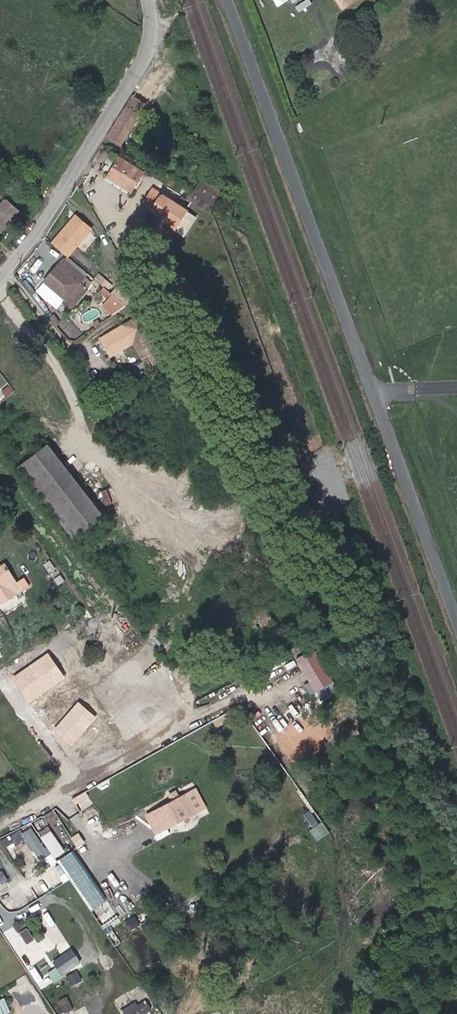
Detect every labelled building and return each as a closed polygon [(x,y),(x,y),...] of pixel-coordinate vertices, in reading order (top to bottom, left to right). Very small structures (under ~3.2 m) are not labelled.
[(342,13),(361,0),(333,0),(342,13)] [(145,106),(132,98),(108,136),(121,145),(145,106)] [(144,173),(119,157),(106,179),(131,194),(144,173)] [(202,178),(189,198),(208,210),(220,190),(202,178)] [(146,230),(159,238),(179,205),(146,185),(136,201),(156,213),(146,230)] [(18,211),(0,194),(0,231),(18,211)] [(189,209),(175,228),(185,235),(198,217),(189,209)] [(74,217),(64,229),(66,230),(76,218),(74,217)] [(66,230),(64,229),(51,246),(66,258),(89,229),(76,218),(66,230)] [(174,244),(182,234),(176,230),(168,240),(174,244)] [(62,260),(44,282),(64,299),(83,277),(62,260)] [(115,309),(117,311),(119,310),(113,300),(105,306),(109,312),(115,309)] [(203,315),(198,303),(192,305),(198,318),(203,315)] [(138,316),(128,322),(130,325),(140,319),(138,316)] [(155,347),(140,319),(130,325),(128,322),(113,330),(115,333),(99,342),(107,356),(130,343),(139,360),(147,356),(145,352),(155,347)] [(113,330),(97,339),(99,342),(115,333),(113,330)] [(155,347),(145,352),(147,356),(157,350),(155,347)] [(48,444),(18,467),(74,540),(104,516),(48,444)] [(21,591),(6,566),(0,569),(0,603),(21,591)] [(312,649),(296,659),(317,690),(333,680),(312,649)] [(48,653),(12,678),(30,703),(66,678),(48,653)] [(96,718),(78,702),(54,730),(72,746),(96,718)] [(86,790),(74,797),(81,810),(93,803),(86,790)] [(188,791),(158,808),(170,829),(200,813),(188,791)] [(154,824),(163,820),(158,809),(149,813),(154,824)] [(41,834),(46,832),(56,854),(75,845),(58,810),(35,821),(41,834)] [(311,829),(319,839),(330,830),(323,821),(311,829)] [(24,832),(21,827),(2,840),(6,846),(14,841),(19,848),(29,841),(41,861),(53,853),(34,825),(24,832)] [(73,850),(58,860),(92,910),(108,899),(73,850)] [(72,949),(44,969),(54,982),(81,963),(72,949)] [(72,984),(82,978),(78,971),(68,976),(72,984)] [(121,1012),(122,1013),(147,1013),(152,1012),(145,999),(121,1012)]
